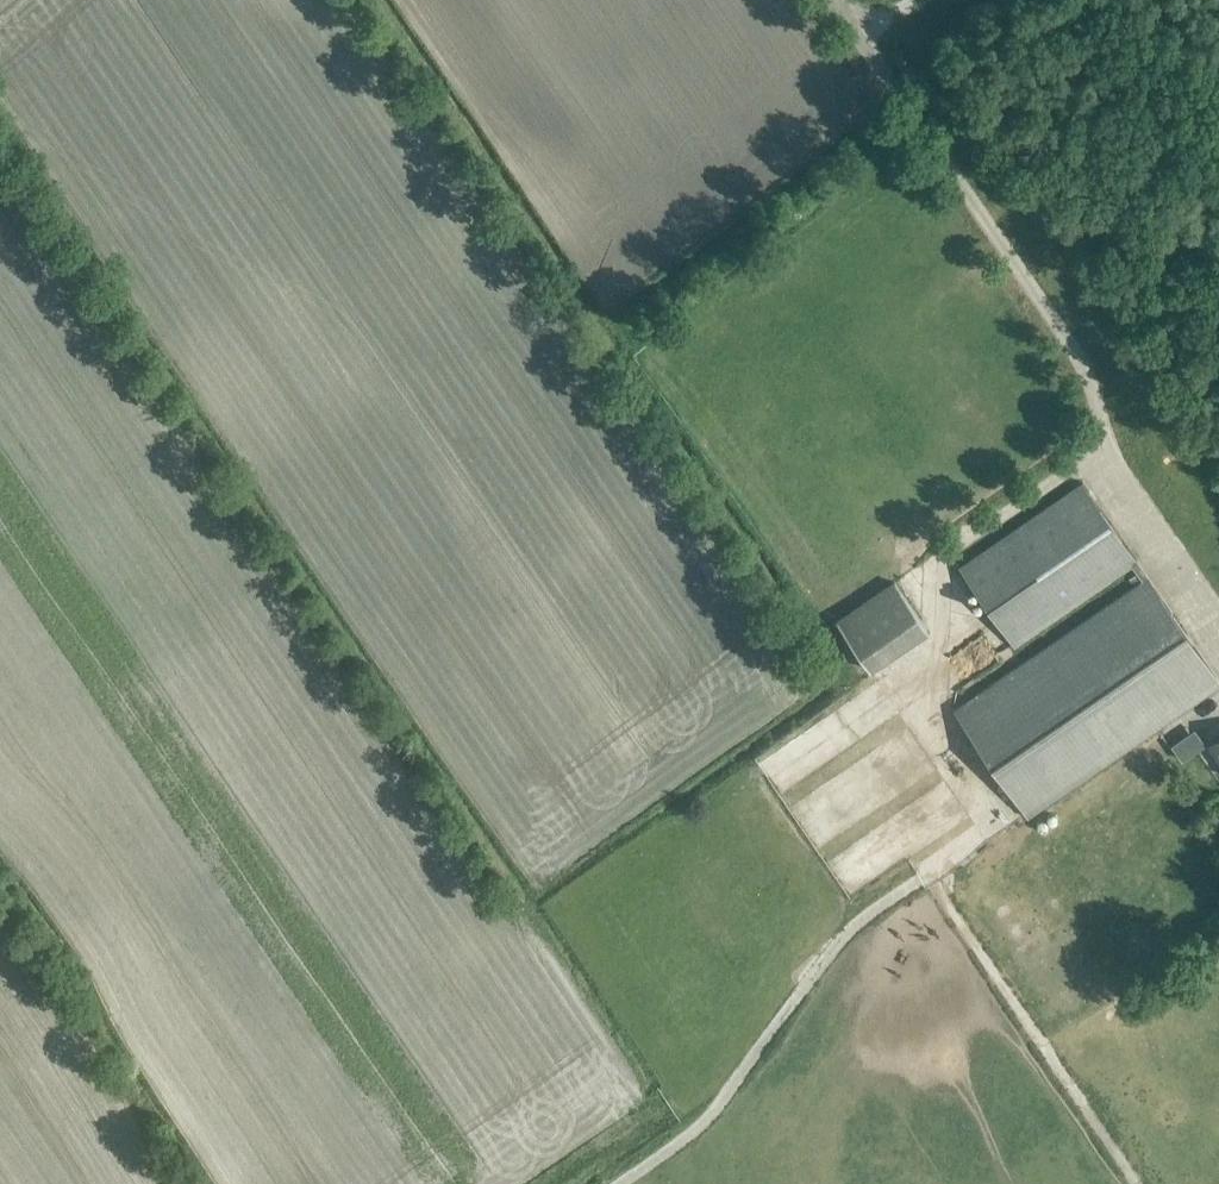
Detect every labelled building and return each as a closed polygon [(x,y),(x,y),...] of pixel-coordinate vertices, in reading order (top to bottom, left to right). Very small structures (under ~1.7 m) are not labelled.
[(1141,580),(953,710),(1027,817),(1218,685),(1218,680),(1082,482),(959,567),(1013,645),(1130,565),(1141,580)] [(834,622),(869,671),(927,631),(892,581),(834,622)] [(960,644),(969,655),(1000,632),(991,621),(960,644)] [(1206,743),(1218,762),(1218,734),(1206,743)] [(812,810),(823,828),(900,781),(879,748),(813,789),(822,804),(812,810)] [(861,879),(939,823),(922,800),(844,855),(861,879)]
